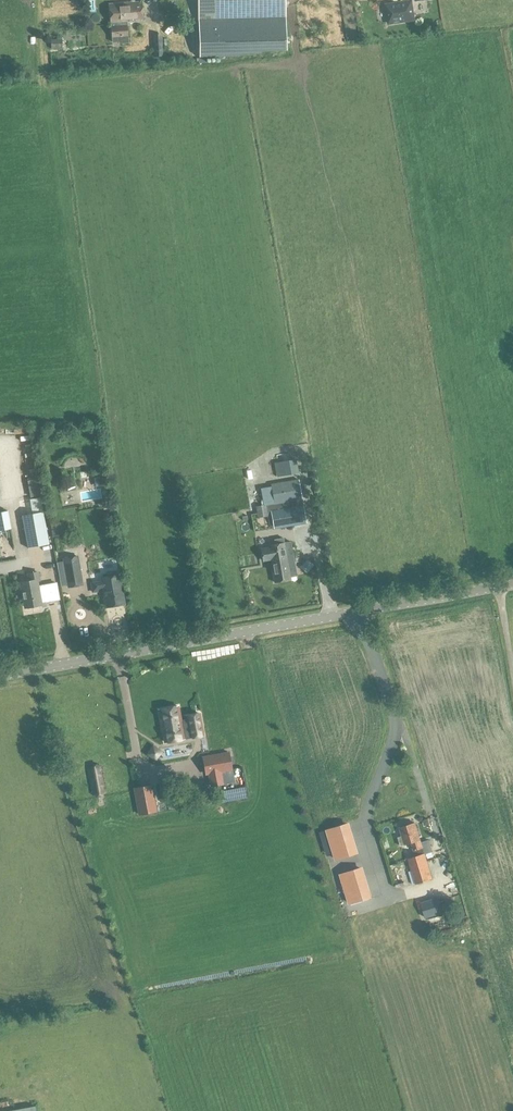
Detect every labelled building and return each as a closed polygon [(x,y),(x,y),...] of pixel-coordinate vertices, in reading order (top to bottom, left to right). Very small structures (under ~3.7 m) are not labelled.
[(52,29),(79,28),(78,0),(46,1),(47,18),(52,18),(52,29)] [(203,58),(289,56),(288,0),(201,0),(203,58)] [(386,5),(389,24),(415,20),(412,1),(386,5)] [(110,4),(112,24),(127,23),(127,22),(143,21),(142,2),(110,4)] [(127,23),(112,24),(112,27),(112,37),(113,37),(113,42),(119,42),(119,43),(129,43),(127,26),(127,23)] [(154,52),(163,51),(162,33),(153,33),(154,52)] [(51,49),(63,49),(62,39),(51,39),(51,49)] [(277,477),(299,473),(296,459),(274,463),(277,477)] [(106,485),(104,476),(95,478),(96,487),(106,485)] [(26,479),(28,495),(40,494),(38,478),(26,479)] [(303,499),(299,478),(271,484),(274,504),(303,499)] [(245,494),(258,491),(257,485),(244,488),(245,494)] [(266,505),(256,507),(258,518),(268,516),(266,505)] [(304,505),(271,510),(274,529),(307,523),(304,505)] [(7,511),(0,512),(0,530),(11,528),(7,511)] [(28,548),(49,544),(43,512),(33,513),(22,515),(28,548)] [(63,522),(50,524),(53,537),(65,535),(63,522)] [(439,536),(443,547),(459,542),(455,530),(439,536)] [(269,547),(261,548),(264,561),(271,560),(287,556),(294,555),(291,541),(285,542),(284,537),(274,539),(275,544),(268,545),(269,547)] [(294,555),(287,556),(271,560),(275,582),(291,579),(290,572),(296,570),(294,555)] [(4,566),(19,563),(18,556),(3,559),(4,566)] [(78,556),(63,559),(64,562),(68,585),(68,588),(83,585),(78,556)] [(307,573),(314,565),(307,559),(300,567),(307,573)] [(30,581),(21,583),(26,607),(42,604),(41,602),(59,599),(56,583),(38,586),(37,580),(40,580),(39,572),(29,574),(30,581)] [(106,607),(125,603),(120,574),(101,578),(102,581),(92,583),(93,592),(104,590),(106,607)] [(253,585),(253,593),(265,591),(264,583),(253,585)] [(179,706),(159,710),(165,742),(185,738),(183,729),(189,727),(191,737),(204,735),(200,713),(187,716),(188,720),(181,721),(179,706)] [(215,754),(202,757),(205,775),(208,775),(211,788),(224,785),(222,772),(228,771),(232,770),(230,754),(229,752),(215,754)] [(93,793),(105,791),(101,767),(89,769),(93,793)] [(134,788),(139,815),(157,812),(152,784),(134,788)] [(317,800),(327,797),(325,790),(315,793),(317,800)] [(342,820),(340,813),(333,815),(331,809),(324,811),(328,825),(342,820)] [(421,839),(415,822),(400,827),(405,845),(411,843),(415,856),(408,858),(416,884),(433,879),(425,853),(423,848),(424,848),(421,839)] [(328,830),(337,860),(356,854),(346,824),(328,830)] [(360,868),(341,874),(350,904),(369,898),(360,868)] [(433,898),(419,901),(420,906),(434,903),(433,898)] [(436,903),(421,909),(424,917),(439,911),(436,903)]
